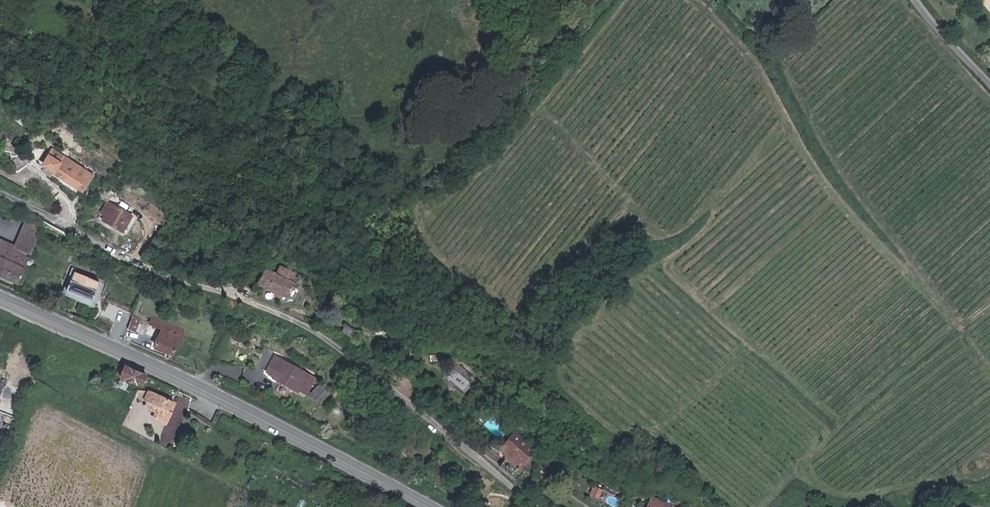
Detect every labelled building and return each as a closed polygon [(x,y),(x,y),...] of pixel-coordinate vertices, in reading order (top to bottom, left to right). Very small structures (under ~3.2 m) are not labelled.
[(78,190),(90,171),(47,145),(35,164),(78,190)] [(16,170),(26,164),(19,154),(9,161),(16,170)] [(105,202),(99,213),(105,216),(101,222),(122,232),(130,215),(105,202)] [(34,251),(45,227),(28,219),(16,244),(34,251)] [(34,251),(16,244),(0,237),(0,273),(20,283),(34,251)] [(275,275),(259,267),(252,282),(283,297),(284,296),(289,284),(291,284),(296,275),(279,267),(275,275)] [(96,286),(100,288),(102,283),(94,279),(93,283),(77,276),(79,273),(70,269),(67,275),(72,277),(66,291),(90,301),(96,286)] [(295,286),(291,284),(289,284),(284,296),(289,298),(295,286)] [(141,318),(134,315),(128,328),(136,331),(141,318)] [(170,354),(182,331),(152,317),(149,323),(161,329),(153,346),(170,354)] [(317,378),(277,356),(268,372),(276,377),(275,380),(299,393),(300,391),(308,395),(317,378)] [(141,387),(145,377),(122,366),(116,376),(137,386),(141,387)] [(173,400),(177,391),(145,377),(141,387),(150,390),(173,400)] [(320,386),(311,397),(321,406),(330,395),(320,386)] [(169,412),(173,400),(150,390),(145,400),(169,412)] [(520,460),(530,448),(510,430),(497,444),(506,451),(498,460),(515,475),(525,464),(520,460)] [(598,497),(603,489),(595,484),(590,492),(598,497)] [(651,498),(647,506),(671,506),(651,498)]
